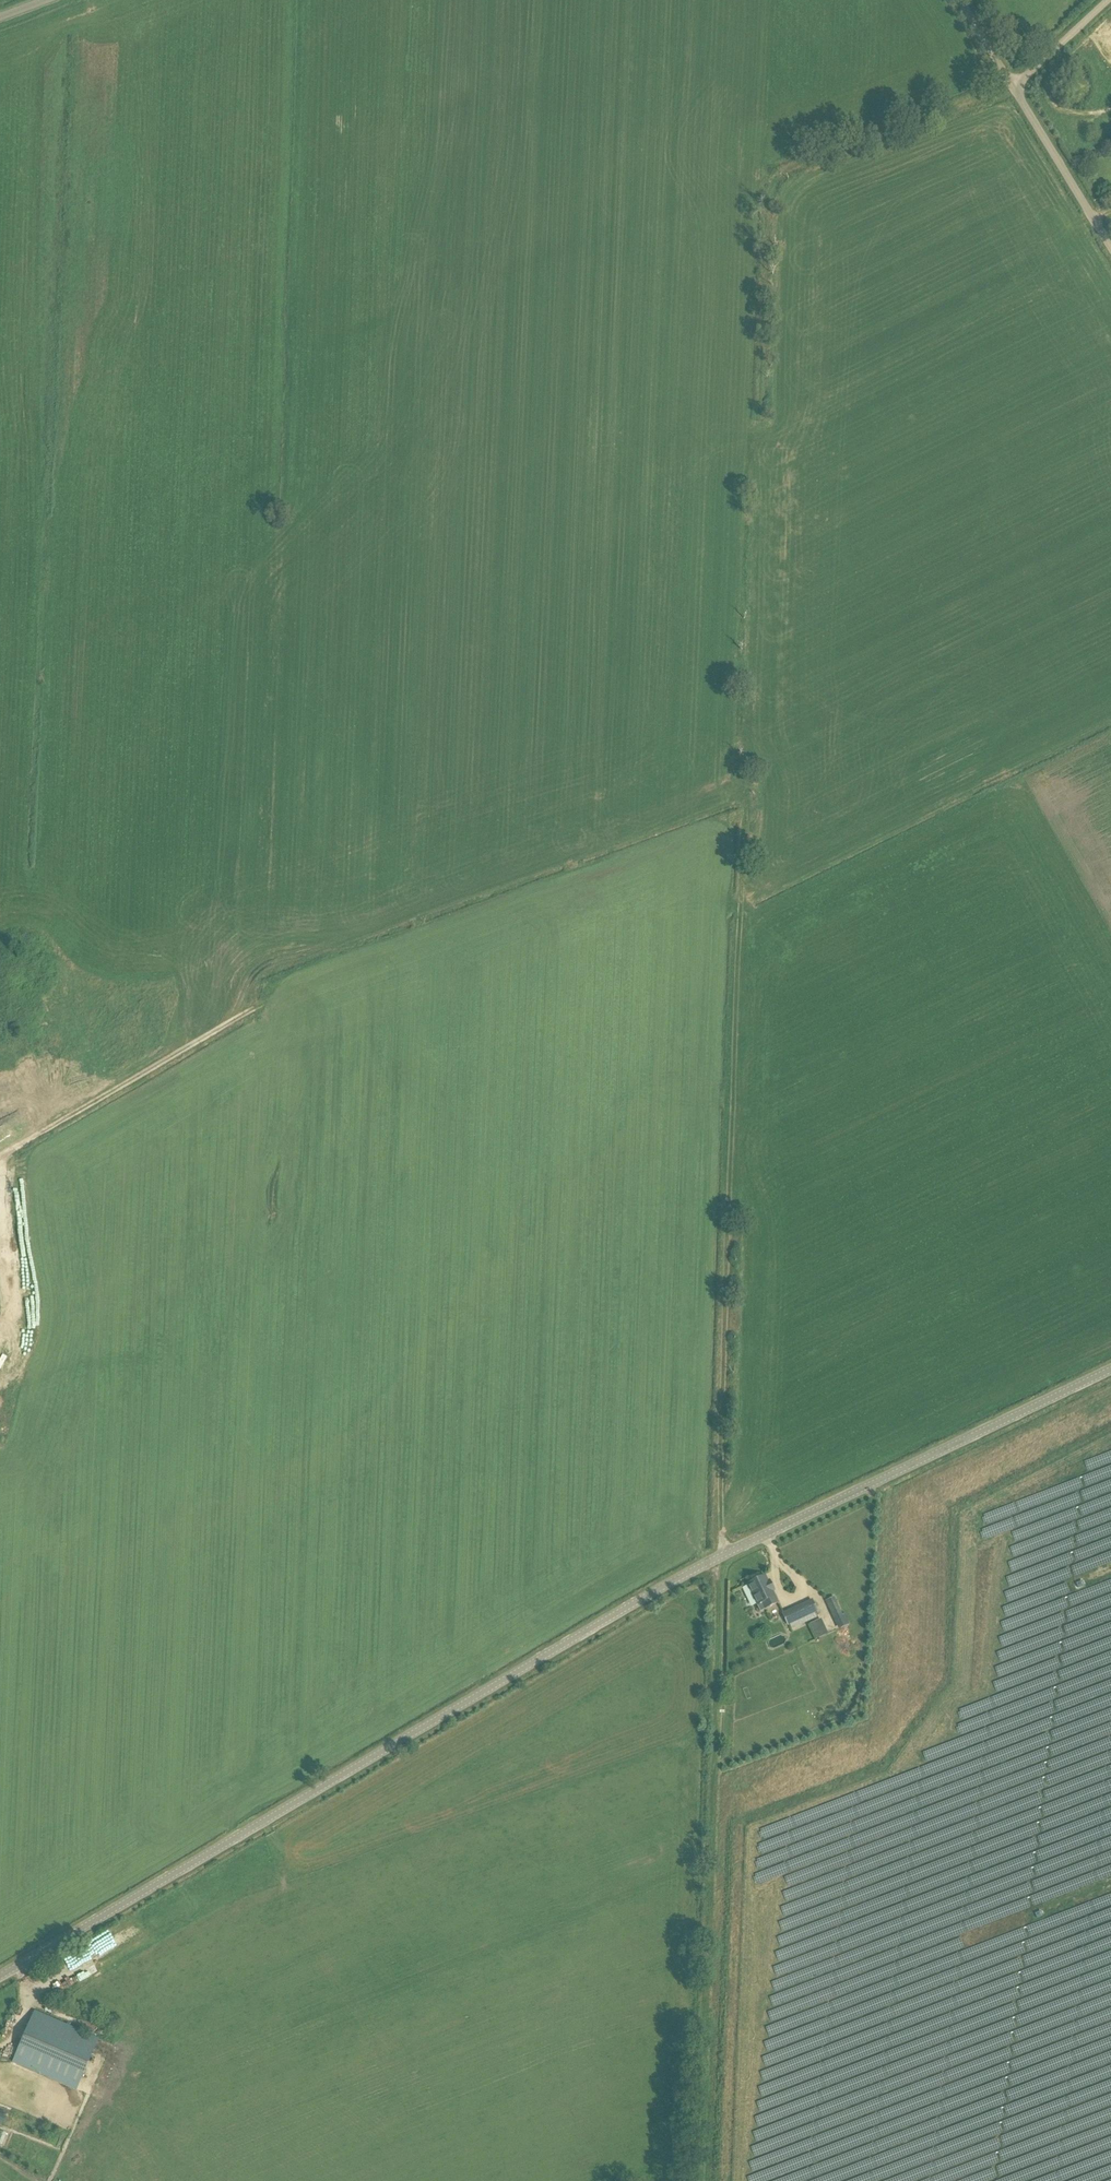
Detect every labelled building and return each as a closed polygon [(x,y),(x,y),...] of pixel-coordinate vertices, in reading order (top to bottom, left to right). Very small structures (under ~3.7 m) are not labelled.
[(778,1602),(775,1596),(765,1576),(766,1576),(765,1575),(748,1584),(757,1604),(758,1604),(761,1610),(778,1602)] [(826,1601),(835,1619),(842,1615),(834,1598),(826,1601)] [(781,1614),(786,1625),(816,1611),(811,1600),(781,1614)] [(108,1949),(118,1945),(113,1930),(102,1934),(108,1949)] [(80,1951),(64,1957),(66,1964),(82,1958),(80,1951)] [(13,2062),(77,2089),(99,2039),(35,2011),(13,2062)]
